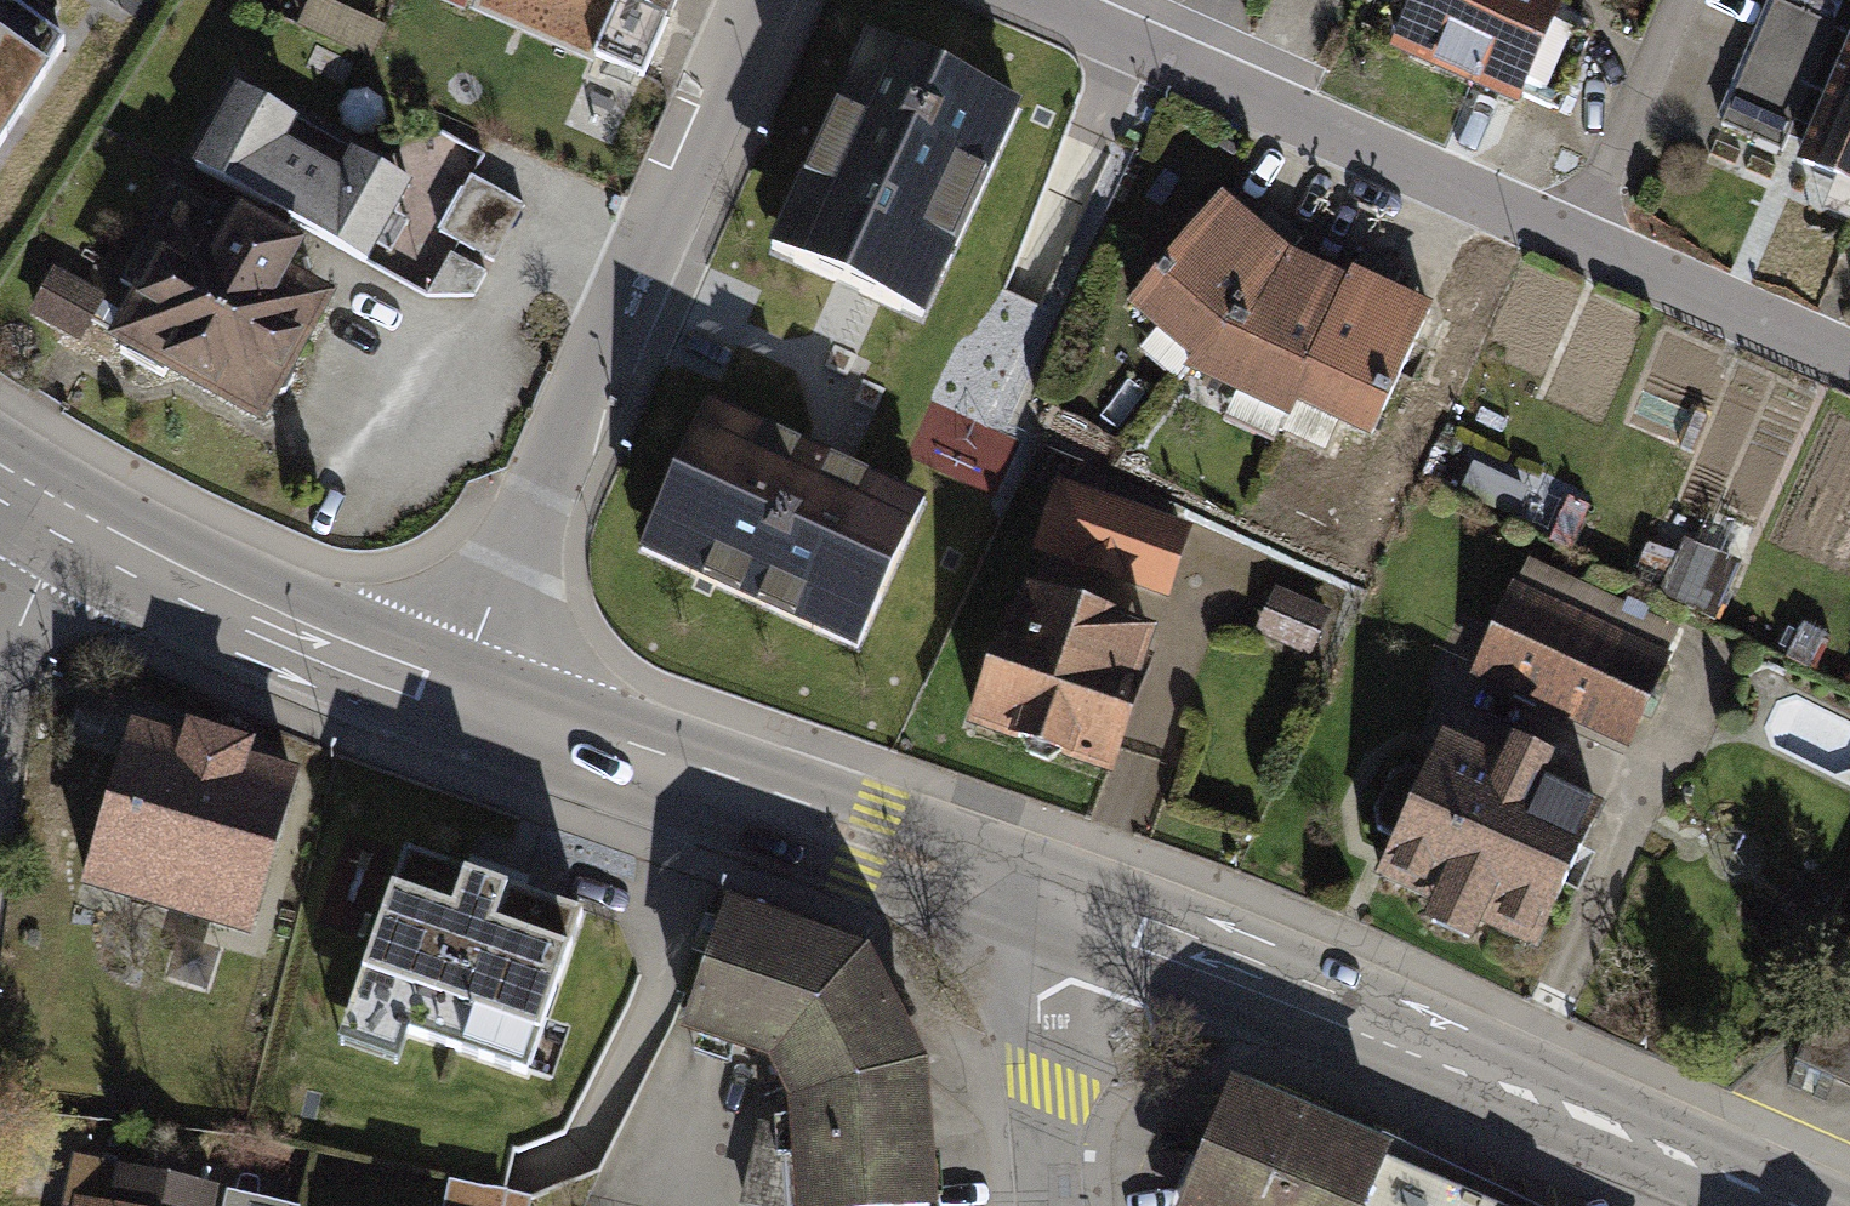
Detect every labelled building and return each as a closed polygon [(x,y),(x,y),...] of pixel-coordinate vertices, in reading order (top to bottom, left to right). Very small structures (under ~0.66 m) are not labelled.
[(74,37),(18,0),(0,0),(0,150),(74,37)] [(660,13),(666,0),(630,0),(660,13)] [(1407,67),(1526,115),(1572,0),(1434,0),(1407,67)] [(1843,32),(1772,7),(1722,125),(1790,158),(1843,32)] [(1025,94),(869,21),(766,241),(922,313),(1025,94)] [(1843,32),(1790,158),(1849,184),(1849,35),(1843,32)] [(417,196),(230,101),(193,173),(381,268),(417,196)] [(479,147),(442,227),(460,235),(438,281),(478,299),(536,173),(479,147)] [(293,255),(173,188),(120,282),(145,296),(122,338),(259,414),(322,302),(280,278),(293,255)] [(1283,260),(1228,207),(1133,305),(1199,380),(1368,430),(1429,302),(1283,260)] [(628,549),(860,653),(932,494),(701,390),(628,549)] [(1183,533),(1066,491),(1044,554),(1161,595),(1183,533)] [(1276,586),(1261,630),(1312,648),(1327,604),(1276,586)] [(1150,635),(1015,592),(974,722),(1109,764),(1150,635)] [(1676,658),(1517,596),(1484,681),(1642,743),(1676,658)] [(1600,807),(1443,740),(1384,876),(1541,943),(1600,807)] [(297,782),(138,743),(101,890),(260,930),(297,782)] [(583,918),(399,855),(334,1046),(392,1066),(401,1037),(528,1080),(583,918)] [(717,907),(677,1037),(765,1067),(789,1100),(798,1205),(930,1205),(921,1063),(854,952),(717,907)] [(1792,1071),(1849,1097),(1849,942),(1792,1071)] [(1233,1091),(1185,1205),(1491,1205),(1383,1154),(1233,1091)] [(113,1167),(105,1204),(72,1197),(70,1205),(218,1205),(221,1191),(113,1167)]
